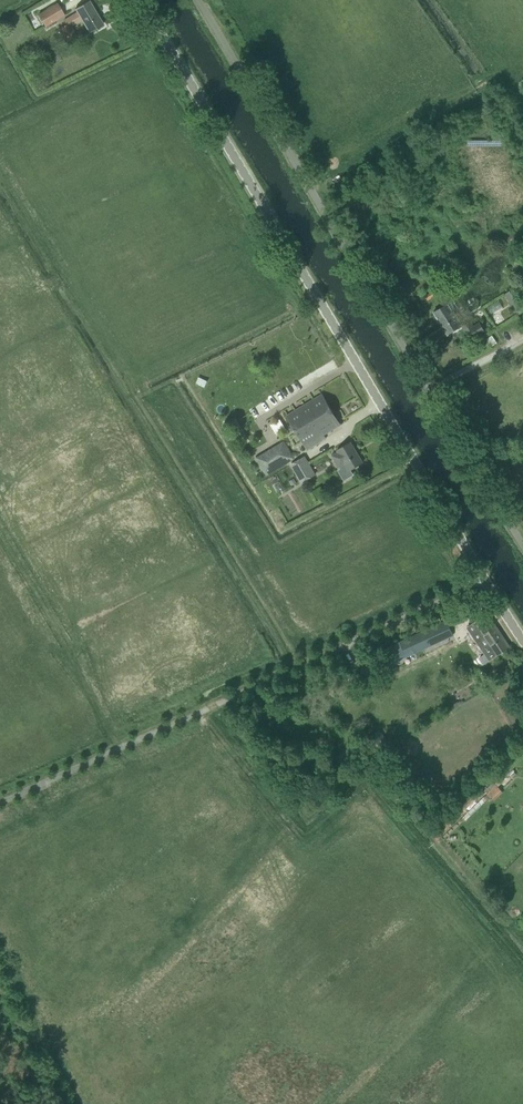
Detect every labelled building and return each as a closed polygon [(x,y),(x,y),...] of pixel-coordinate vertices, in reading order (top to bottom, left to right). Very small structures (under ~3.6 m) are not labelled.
[(66,25),(61,28),(68,40),(76,35),(71,27),(82,20),(89,33),(104,25),(89,1),(75,9),(77,12),(63,20),(66,25)] [(39,15),(45,26),(64,15),(58,4),(39,15)] [(433,267),(437,275),(450,268),(446,260),(433,267)] [(517,266),(511,270),(516,278),(522,274),(517,266)] [(517,315),(522,311),(522,302),(514,288),(504,294),(517,315)] [(425,296),(428,301),(435,296),(432,292),(425,296)] [(434,312),(448,335),(462,326),(453,312),(458,309),(453,300),(434,312)] [(499,301),(488,308),(491,314),(502,307),(499,301)] [(466,331),(471,339),(485,330),(480,322),(466,331)] [(200,377),(197,383),(206,387),(209,381),(200,377)] [(287,415),(308,450),(326,439),(323,435),(339,425),(340,426),(341,425),(322,394),(287,415)] [(338,471),(344,481),(354,475),(351,470),(363,463),(351,442),(337,450),(338,452),(332,456),(339,468),(340,468),(341,469),(338,471)] [(280,444),(255,459),(265,476),(290,461),(280,444)] [(305,457),(291,465),(302,483),(315,475),(305,457)] [(484,637),(497,656),(509,648),(487,615),(473,625),(482,639),(484,637)] [(376,654),(382,668),(454,635),(447,621),(376,654)] [(485,654),(479,658),(483,665),(489,661),(485,654)] [(483,676),(474,681),(480,691),(489,686),(483,676)] [(368,737),(378,752),(389,745),(379,730),(368,737)] [(504,771),(511,779),(516,774),(509,766),(504,771)] [(499,775),(493,781),(498,786),(504,781),(499,775)] [(493,788),(487,793),(494,802),(503,793),(500,788),(496,785),(493,788)]
